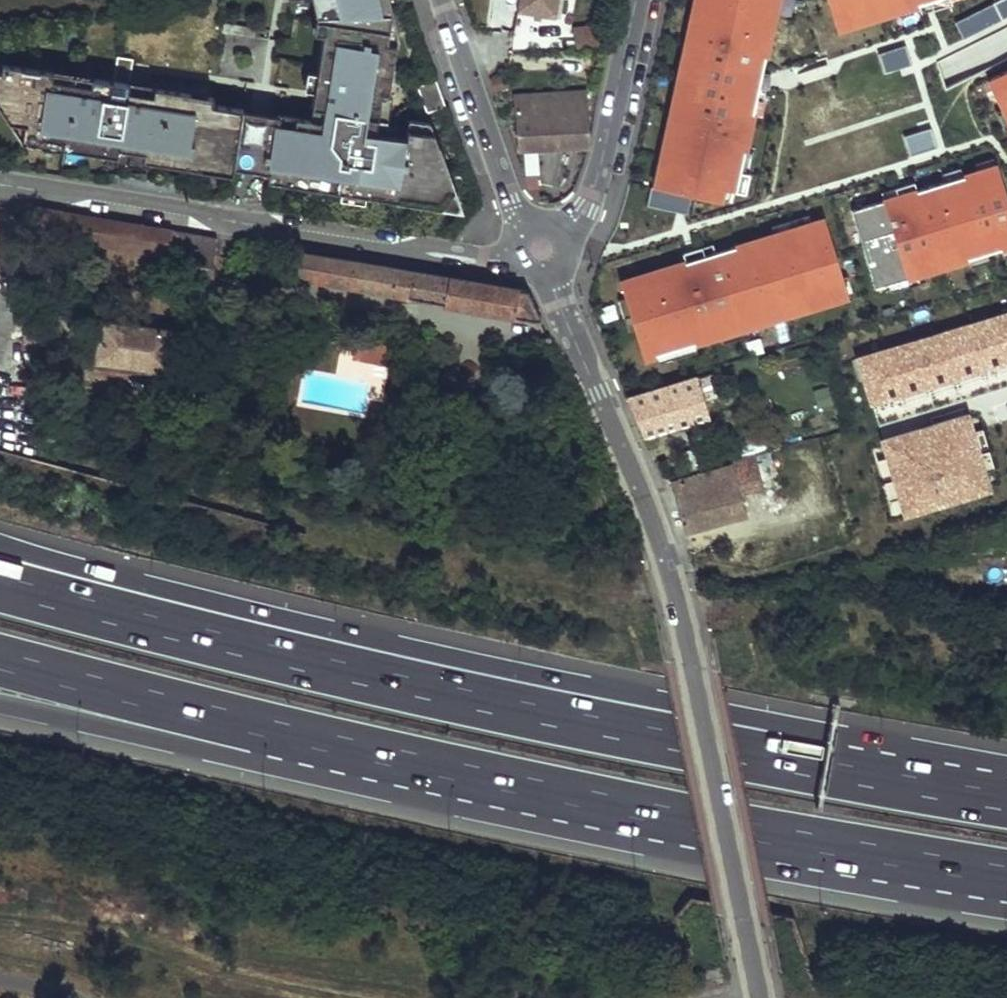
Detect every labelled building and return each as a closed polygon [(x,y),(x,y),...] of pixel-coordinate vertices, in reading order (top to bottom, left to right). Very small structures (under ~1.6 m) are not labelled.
[(267,171),(321,180),(320,187),(451,209),(455,199),(440,129),(413,124),(412,134),(388,130),(391,114),(384,113),(388,90),(395,91),(403,40),(394,39),(399,9),(396,0),(322,0),(325,13),(323,33),(316,72),(313,90),(311,107),(322,109),(320,120),(309,119),(276,113),(267,171)] [(313,32),(323,33),(325,13),(322,0),(312,0),(315,15),(313,32)] [(517,15),(555,21),(558,0),(520,0),(517,15)] [(682,59),(688,60),(681,90),(676,89),(665,138),(670,140),(664,171),(658,170),(654,187),(719,201),(719,200),(722,187),(745,192),(759,195),(763,175),(740,171),(744,152),(753,113),(762,72),(774,14),(769,13),(772,0),(695,0),(682,59)] [(769,13),(774,14),(778,15),(781,0),(772,0),(769,13)] [(835,24),(852,19),(854,24),(918,5),(933,0),(827,0),(835,24)] [(918,5),(920,13),(963,0),(933,0),(918,5)] [(1006,17),(1006,0),(998,0),(993,3),(1001,20),(1006,17)] [(403,40),(405,33),(399,9),(394,39),(403,40)] [(852,19),(835,24),(838,33),(855,28),(854,24),(852,19)] [(253,35),(254,25),(224,23),(223,32),(253,35)] [(575,45),(596,43),(594,25),(573,27),(575,45)] [(881,54),(886,70),(911,62),(906,46),(881,54)] [(9,122),(24,124),(21,141),(42,144),(43,137),(63,140),(62,148),(117,155),(119,148),(144,152),(143,159),(179,165),(180,158),(233,165),(242,107),(211,103),(188,99),(189,92),(167,88),(127,82),(132,57),(116,54),(112,79),(91,75),(90,83),(51,76),(52,69),(1,61),(0,67),(0,108),(9,122)] [(679,58),(672,88),(676,89),(681,90),(688,60),(682,59),(679,58)] [(91,75),(52,69),(51,76),(90,83),(91,75)] [(989,79),(1003,108),(1006,116),(1006,70),(989,79)] [(316,72),(306,71),(303,89),(313,90),(316,72)] [(762,72),(753,113),(762,115),(770,74),(762,72)] [(436,78),(418,85),(427,112),(446,106),(436,78)] [(523,78),(498,80),(500,100),(504,100),(505,112),(515,111),(516,121),(518,152),(588,147),(586,104),(596,103),(596,92),(524,97),(523,78)] [(391,114),(395,91),(388,90),(384,113),(391,114)] [(211,103),(212,95),(189,92),(188,99),(211,103)] [(233,165),(267,171),(276,113),(242,107),(233,165)] [(322,109),(311,107),(309,119),(320,120),(322,109)] [(1004,130),(1006,128),(1006,116),(1003,108),(995,112),(1004,130)] [(505,112),(504,112),(507,124),(516,121),(515,111),(505,112)] [(24,124),(9,122),(21,141),(24,124)] [(905,136),(910,153),(941,145),(937,128),(905,136)] [(43,137),(42,144),(62,148),(63,140),(43,137)] [(662,138),(655,169),(658,170),(664,171),(670,140),(665,138),(662,138)] [(119,148),(117,155),(143,159),(144,152),(119,148)] [(524,152),(525,195),(540,195),(539,152),(524,152)] [(740,171),(763,175),(767,156),(744,152),(740,171)] [(974,163),(977,172),(995,166),(993,157),(974,163)] [(179,165),(232,173),(233,165),(180,158),(179,165)] [(997,166),(995,166),(977,172),(962,176),(943,182),(917,190),(883,201),(851,211),(875,287),(888,283),(926,271),(967,259),(986,253),(1000,249),(1006,246),(1006,199),(997,166)] [(941,173),(943,182),(962,176),(960,168),(941,173)] [(267,171),(266,178),(320,187),(321,180),(267,171)] [(821,189),(835,185),(831,173),(818,177),(821,189)] [(881,192),(883,201),(917,190),(914,182),(881,192)] [(722,187),(719,200),(725,201),(743,201),(745,192),(722,187)] [(170,229),(34,205),(31,231),(163,255),(170,229)] [(771,226),(773,234),(811,222),(809,214),(771,226)] [(630,316),(643,358),(656,355),(694,343),(720,335),(758,324),(844,297),(838,279),(842,278),(824,219),(811,222),(773,234),(715,252),(685,262),(620,282),(624,298),(627,297),(632,316),(630,316)] [(215,236),(170,229),(163,255),(164,260),(209,267),(215,236)] [(682,253),(685,262),(715,252),(712,244),(682,253)] [(292,279),(543,323),(528,289),(297,250),(292,279)] [(967,259),(970,267),(989,261),(986,253),(967,259)] [(888,283),(891,292),(929,280),(926,271),(888,283)] [(842,278),(838,279),(844,297),(852,295),(847,276),(842,278)] [(623,318),(630,316),(632,316),(627,297),(624,298),(618,300),(623,318)] [(858,358),(871,401),(1006,360),(1006,313),(858,358)] [(172,329),(99,319),(95,363),(170,371),(172,329)] [(37,369),(37,321),(22,321),(22,369),(37,369)] [(758,324),(720,335),(722,344),(760,332),(758,324)] [(694,343),(656,355),(658,363),(697,352),(694,343)] [(393,348),(358,345),(355,361),(390,365),(393,348)] [(696,377),(627,398),(643,436),(708,416),(703,402),(696,377)] [(918,429),(883,440),(888,456),(893,474),(894,479),(900,497),(905,513),(988,488),(983,471),(978,454),(976,450),(971,431),(966,415),(930,425),(942,465),(930,468),(918,429)] [(930,425),(918,429),(930,468),(942,465),(930,425)] [(754,432),(760,448),(770,446),(765,428),(754,432)] [(981,428),(971,431),(976,450),(987,446),(981,428)] [(465,438),(451,438),(446,451),(464,452),(465,438)] [(730,465),(670,482),(685,530),(744,512),(739,492),(763,485),(757,468),(770,463),(766,450),(730,461),(730,465)] [(988,450),(978,454),(983,471),(993,469),(988,450)] [(888,456),(877,459),(883,478),(893,474),(888,456)] [(894,479),(884,482),(889,500),(900,497),(894,479)]
